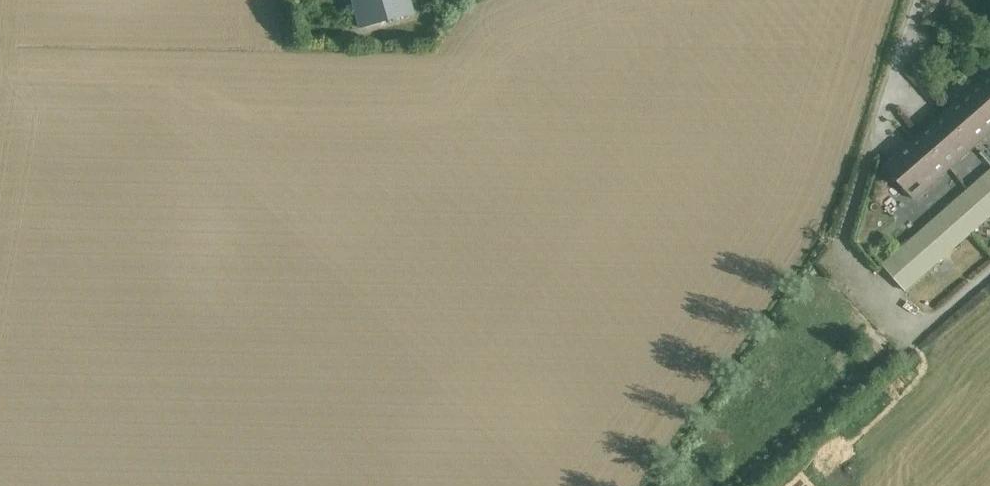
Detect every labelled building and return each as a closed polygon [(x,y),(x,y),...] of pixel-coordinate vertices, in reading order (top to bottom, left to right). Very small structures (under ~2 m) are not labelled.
[(359,28),(413,12),(410,0),(351,0),(359,28)] [(885,167),(913,200),(941,176),(940,174),(973,145),(989,131),(989,77),(982,84),(947,115),(913,144),(912,143),(885,167)] [(882,265),(905,291),(989,216),(989,171),(882,265)]
